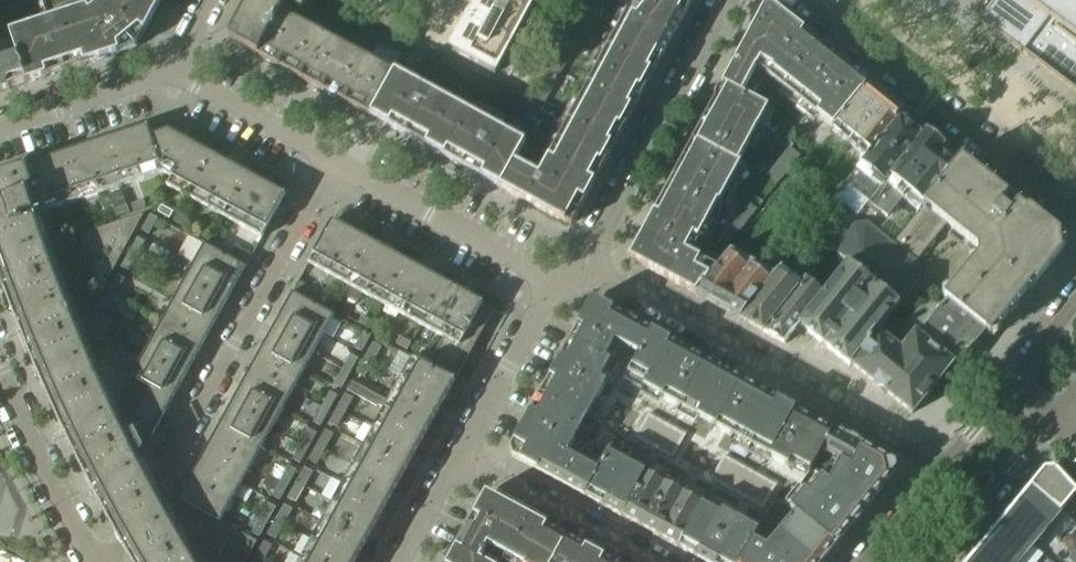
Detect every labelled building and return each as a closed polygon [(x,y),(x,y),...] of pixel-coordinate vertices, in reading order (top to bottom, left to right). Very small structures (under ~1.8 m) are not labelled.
[(160,3),(155,0),(96,0),(87,7),(17,30),(9,32),(11,38),(17,57),(26,84),(136,48),(160,3)] [(301,0),(248,0),(227,39),(258,55),(281,12),(287,1),(298,6),(301,0)] [(470,22),(468,21),(452,51),(458,55),(469,61),(471,62),(471,61),(495,74),(535,0),(482,0),(470,22)] [(583,31),(600,0),(569,0),(564,11),(576,17),(524,112),(536,118),(583,31)] [(693,0),(650,0),(636,17),(626,12),(558,140),(604,165),(693,0)] [(978,20),(1075,93),(1075,0),(994,0),(978,20)] [(409,41),(341,4),(336,13),(404,49),(409,41)] [(766,75),(802,31),(772,7),(764,9),(723,83),(748,97),(753,92),(766,75)] [(280,67),(303,24),(281,12),(258,55),(280,67)] [(11,38),(9,32),(5,19),(0,20),(0,42),(11,38)] [(301,79),(325,36),(303,24),(280,67),(301,79)] [(783,89),(816,48),(819,44),(802,31),(766,75),(779,86),(769,100),(776,105),(786,91),(783,89)] [(325,91),(348,48),(325,36),(301,79),(325,91)] [(17,57),(11,38),(0,42),(0,92),(26,84),(17,57)] [(832,129),(869,84),(819,44),(816,48),(783,89),(786,91),(832,129)] [(528,101),(449,58),(430,47),(425,57),(523,111),(528,101)] [(347,103),(370,60),(348,48),(325,91),(347,103)] [(966,58),(962,63),(969,68),(973,63),(966,58)] [(369,115),(393,72),(370,60),(347,103),(369,115)] [(389,127),(414,82),(393,71),(393,72),(369,115),(369,116),(386,125),(388,126),(387,126),(389,127)] [(514,163),(525,143),(414,82),(389,127),(571,227),(604,165),(558,140),(538,176),(514,163)] [(737,164),(757,127),(767,108),(748,97),(723,83),(683,158),(730,183),(739,165),(737,164)] [(869,84),(832,129),(831,131),(866,159),(899,117),(900,118),(904,113),(869,84)] [(955,165),(940,152),(945,146),(925,130),(921,135),(900,118),(899,117),(866,159),(845,184),(887,217),(903,198),(918,211),(955,165)] [(148,127),(106,140),(121,187),(163,173),(151,136),(148,127)] [(168,131),(151,136),(163,173),(171,177),(167,185),(184,195),(208,153),(168,131)] [(106,140),(65,154),(80,200),(121,187),(106,140)] [(778,183),(800,156),(789,147),(767,174),(778,183)] [(247,174),(208,153),(184,195),(223,217),(247,174)] [(65,154),(25,167),(40,213),(80,200),(65,154)] [(712,211),(717,201),(719,202),(730,183),(683,158),(644,232),(681,252),(691,233),(698,237),(703,226),(707,228),(716,213),(712,211)] [(900,304),(920,279),(917,277),(917,276),(916,267),(918,264),(916,262),(927,249),(930,248),(932,247),(934,245),(935,242),(934,239),(947,224),(981,251),(944,297),(947,300),(948,301),(981,329),(985,332),(990,336),(1034,282),(1036,284),(1063,251),(1059,248),(1058,238),(1061,234),(1028,208),(1026,210),(961,158),(955,165),(918,211),(919,211),(893,243),(867,222),(864,225),(855,226),(854,226),(851,224),(849,227),(831,249),(900,304)] [(40,213),(25,167),(0,175),(0,281),(4,291),(15,320),(26,350),(38,378),(51,407),(64,435),(78,464),(92,492),(108,522),(130,561),(246,561),(257,542),(221,522),(179,500),(178,501),(167,520),(137,465),(153,436),(130,423),(123,419),(106,382),(93,355),(84,333),(79,320),(60,270),(50,241),(40,213)] [(285,195),(247,174),(223,217),(262,238),(285,195)] [(122,191),(110,195),(115,210),(127,206),(122,191)] [(143,200),(131,205),(133,212),(146,208),(143,200)] [(730,243),(757,210),(745,200),(719,234),(730,243)] [(127,206),(115,210),(117,217),(130,213),(127,206)] [(173,212),(162,206),(158,212),(169,219),(173,212)] [(831,249),(849,227),(830,211),(810,235),(830,251),(831,249)] [(144,214),(80,235),(99,294),(100,295),(144,214)] [(150,214),(141,230),(149,235),(158,218),(150,214)] [(188,220),(177,214),(173,221),(185,227),(188,220)] [(86,219),(74,223),(76,230),(89,226),(86,219)] [(370,242),(332,221),(308,263),(347,285),(370,242)] [(716,268),(697,257),(691,266),(678,258),(681,252),(644,232),(632,253),(629,258),(635,261),(694,294),(716,268)] [(715,306),(764,245),(745,233),(730,252),(728,253),(716,268),(694,294),(715,306)] [(137,237),(129,252),(137,257),(145,242),(137,237)] [(409,263),(370,242),(347,285),(386,306),(409,263)] [(246,267),(204,244),(193,263),(235,286),(246,267)] [(739,319),(787,259),(764,245),(715,306),(739,319)] [(252,256),(241,249),(237,256),(248,262),(252,256)] [(129,252),(121,267),(128,272),(137,257),(129,252)] [(798,287),(804,279),(809,274),(788,258),(787,259),(739,319),(762,332),(798,287)] [(235,286),(193,263),(183,282),(225,305),(235,286)] [(448,285),(409,263),(386,306),(424,327),(448,285)] [(847,265),(820,298),(799,324),(799,325),(850,366),(851,365),(876,332),(896,305),(847,265)] [(117,274),(109,290),(116,294),(125,279),(117,274)] [(799,324),(820,298),(816,295),(819,291),(804,279),(798,287),(762,332),(784,344),(799,325),(799,324)] [(310,287),(298,281),(295,288),(306,294),(310,287)] [(225,305),(183,282),(173,301),(215,324),(225,305)] [(494,310),(448,285),(424,327),(443,338),(434,355),(430,362),(457,377),(494,310)] [(109,290),(100,305),(108,309),(116,294),(109,290)] [(334,316),(292,292),(282,312),(323,335),(334,316)] [(670,341),(632,320),(592,298),(579,324),(598,334),(589,351),(605,360),(609,351),(618,356),(613,365),(617,367),(613,374),(625,380),(625,379),(643,389),(670,341)] [(974,346),(985,332),(981,329),(948,301),(940,310),(925,298),(905,324),(952,364),(956,367),(973,346),(974,346)] [(215,324),(173,301),(163,319),(204,342),(215,324)] [(112,320),(97,311),(88,327),(104,335),(112,320)] [(323,335),(282,312),(271,331),(313,354),(323,335)] [(374,323),(362,316),(359,323),(370,329),(374,323)] [(204,342),(163,319),(152,338),(194,361),(204,342)] [(565,455),(594,402),(605,383),(604,383),(613,365),(605,360),(589,351),(598,334),(579,324),(510,448),(512,457),(536,470),(549,446),(565,455)] [(912,414),(952,364),(905,324),(894,339),(886,333),(883,337),(876,332),(851,365),(873,383),(872,385),(884,394),(886,393),(912,414)] [(313,354),(271,331),(261,349),(303,372),(313,354)] [(371,336),(363,331),(354,347),(362,352),(371,336)] [(411,343),(400,337),(396,344),(408,350),(411,343)] [(194,361),(152,338),(144,354),(185,377),(194,361)] [(679,409),(705,360),(670,341),(643,389),(679,409)] [(381,347),(373,343),(365,358),(373,362),(381,347)] [(303,372),(261,349),(251,368),(293,391),(303,372)] [(422,349),(419,356),(430,362),(434,355),(422,349)] [(185,377),(144,354),(131,376),(150,386),(174,398),(185,377)] [(350,354),(342,370),(350,374),(358,359),(350,354)] [(375,525),(455,382),(412,358),(388,401),(352,381),(347,390),(377,406),(378,405),(384,409),(333,502),(375,525)] [(365,358),(356,373),(365,377),(373,362),(365,358)] [(714,428),(740,380),(705,360),(679,409),(714,428)] [(293,391),(251,368),(240,387),(282,410),(293,391)] [(342,370),(334,385),(341,389),(350,374),(342,370)] [(732,438),(758,390),(740,380),(714,428),(732,438)] [(150,386),(143,399),(136,412),(130,423),(153,436),(174,398),(150,386)] [(282,410),(240,387),(230,405),(272,428),(282,410)] [(124,389),(117,401),(136,412),(143,399),(124,389)] [(768,458),(795,409),(758,390),(732,438),(768,458)] [(330,391),(321,407),(329,411),(338,396),(330,391)] [(345,393),(337,408),(345,413),(354,398),(345,393)] [(272,428),(230,405),(220,424),(262,447),(272,428)] [(329,411),(321,407),(313,422),(321,426),(329,411)] [(613,419),(769,505),(776,493),(620,407),(613,419)] [(337,408),(329,423),(337,427),(345,413),(337,408)] [(832,430),(795,409),(768,458),(785,468),(789,460),(810,471),(811,468),(821,451),(832,430)] [(262,447),(220,424),(210,442),(251,465),(262,447)] [(317,433),(309,429),(301,444),(309,448),(317,433)] [(333,434),(325,430),(317,445),(325,449),(333,434)] [(895,464),(846,438),(832,430),(821,451),(839,461),(883,486),(896,470),(895,464)] [(251,465),(210,442),(199,461),(241,484),(251,465)] [(301,444),(292,459),(300,464),(309,448),(301,444)] [(325,449),(317,445),(308,460),(317,464),(325,449)] [(585,465),(565,455),(549,446),(536,470),(585,496),(602,463),(593,458),(589,459),(585,465)] [(657,453),(645,446),(639,456),(650,463),(657,453)] [(622,517),(645,475),(635,469),(637,464),(630,461),(627,465),(615,458),(618,454),(610,450),(602,463),(585,496),(622,517)] [(827,481),(839,461),(821,451),(811,468),(817,473),(804,492),(805,492),(805,491),(808,494),(822,477),(827,481)] [(241,484),(199,461),(189,479),(231,503),(241,484)] [(883,486),(839,461),(827,481),(863,510),(883,486)] [(276,464),(270,476),(280,481),(287,470),(276,464)] [(287,470),(280,481),(288,485),(296,470),(289,466),(287,470)] [(313,472),(304,467),(296,482),(304,487),(313,472)] [(798,488),(804,492),(817,473),(811,468),(810,471),(798,488)] [(1054,469),(1044,469),(1044,470),(1031,486),(1062,511),(1075,494),(1075,493),(1054,469)] [(678,547),(701,505),(690,499),(693,495),(686,491),(683,496),(672,489),(674,485),(667,480),(664,485),(653,479),(656,475),(648,470),(645,475),(622,517),(678,547)] [(863,510),(827,481),(822,477),(808,494),(849,528),(863,510)] [(231,503),(189,479),(178,499),(179,500),(221,522),(231,503)] [(280,481),(272,496),(280,501),(288,485),(280,481)] [(296,482),(288,497),(296,502),(304,487),(296,482)] [(849,528),(808,494),(805,491),(805,492),(804,492),(798,488),(797,489),(789,485),(778,498),(791,507),(790,508),(836,544),(849,528)] [(1062,511),(1031,486),(1017,503),(1047,528),(1050,526),(1062,511)] [(528,516),(491,495),(486,493),(448,561),(485,561),(488,557),(497,561),(503,561),(528,516)] [(836,544),(790,508),(776,497),(766,517),(821,561),(836,544)] [(759,532),(721,511),(719,515),(708,509),(710,504),(704,501),(701,505),(678,547),(705,561),(743,561),(754,542),(759,532)] [(333,502),(300,561),(355,561),(375,525),(333,502)] [(268,503),(260,518),(268,523),(276,508),(268,503)] [(1047,528),(1017,503),(1002,521),(1033,546),(1047,528)] [(292,509),(284,504),(275,519),(284,524),(292,509)] [(604,557),(528,516),(503,561),(601,561),(604,557)] [(766,517),(759,532),(754,542),(771,548),(788,561),(821,561),(766,517)] [(260,518),(252,533),(259,538),(268,523),(260,518)] [(284,524),(275,519),(267,534),(276,539),(284,524)] [(1002,521),(988,538),(1017,561),(1020,561),(1033,546),(1002,521)] [(1050,526),(1047,528),(1064,543),(1070,536),(1058,526),(1055,530),(1050,526)] [(1064,543),(1074,552),(1075,549),(1075,536),(1075,535),(1070,536),(1064,543)] [(988,538),(973,556),(981,561),(1017,561),(988,538)] [(272,546),(263,541),(255,556),(264,561),(272,546)] [(754,542),(743,561),(788,561),(771,548),(754,542)] [(1074,552),(1068,560),(1071,561),(1075,561),(1075,553),(1074,552)]
